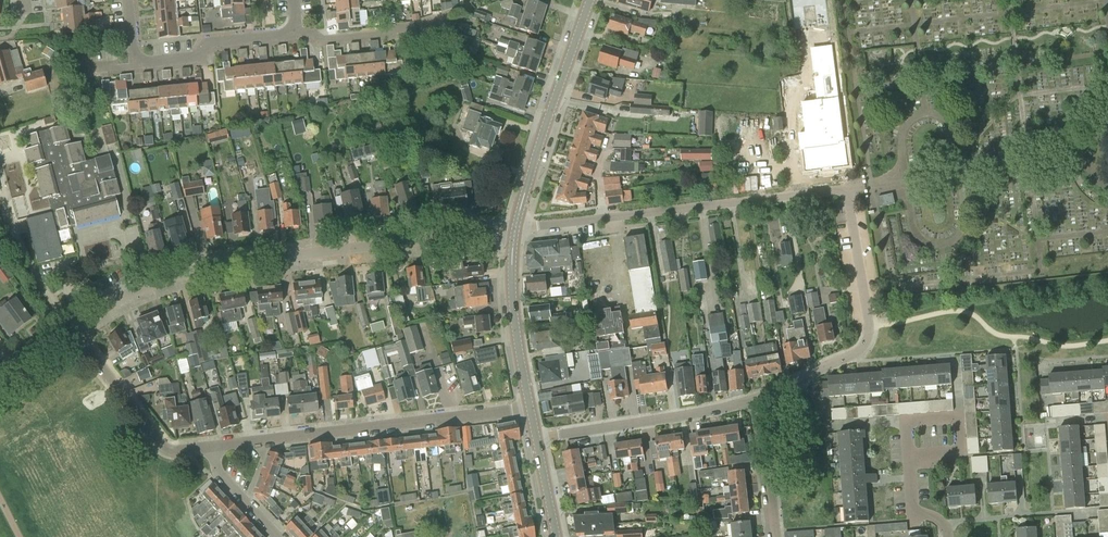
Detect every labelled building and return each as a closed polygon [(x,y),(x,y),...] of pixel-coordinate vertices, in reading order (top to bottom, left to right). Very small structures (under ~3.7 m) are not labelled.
[(63,9),(78,8),(77,0),(56,0),(57,10),(63,9)] [(155,13),(177,11),(177,3),(186,2),(186,0),(157,0),(154,0),(155,13)] [(221,9),(232,8),(231,5),(243,4),(243,0),(220,0),(221,9)] [(336,12),(336,14),(349,13),(348,10),(359,9),(358,2),(358,0),(352,0),(347,1),(348,3),(335,4),(336,12)] [(509,11),(519,14),(521,8),(514,5),(512,0),(508,0),(500,3),(501,8),(509,11)] [(618,2),(645,11),(649,0),(619,0),(618,2)] [(528,1),(523,15),(541,21),(546,7),(528,1)] [(232,8),(221,9),(222,20),(232,19),(233,25),(245,23),(245,17),(251,16),(250,9),(244,10),(243,4),(231,5),(232,8)] [(63,9),(64,22),(95,19),(95,14),(85,16),(84,7),(78,8),(63,9)] [(331,13),(331,19),(337,19),(337,24),(348,23),(349,29),(361,28),(359,9),(348,10),(349,13),(336,14),(336,12),(331,13)] [(472,17),(484,21),(486,14),(474,10),(472,17)] [(155,13),(157,26),(188,22),(188,18),(178,19),(177,11),(155,13)] [(519,14),(509,11),(507,17),(517,20),(519,14)] [(541,21),(523,15),(519,30),(537,35),(541,21)] [(609,29),(628,35),(629,31),(645,36),(648,26),(655,29),(657,21),(640,19),(638,23),(614,15),(609,29)] [(95,19),(64,22),(66,35),(87,33),(86,25),(96,24),(95,19)] [(188,22),(157,26),(158,39),(180,37),(179,28),(189,27),(188,22)] [(453,30),(468,35),(475,37),(477,31),(470,29),(471,27),(456,22),(453,30)] [(465,39),(463,47),(470,49),(472,41),(465,39)] [(499,39),(497,45),(507,49),(539,59),(543,46),(527,41),(524,47),(519,45),(519,44),(509,41),(509,42),(499,39)] [(381,47),(382,53),(384,53),(385,65),(383,65),(384,76),(403,74),(402,62),(396,62),(394,52),(389,52),(388,46),(381,47)] [(617,69),(618,65),(634,71),(639,54),(623,49),(622,52),(605,46),(599,63),(617,69)] [(46,47),(42,54),(50,59),(54,52),(46,47)] [(507,49),(504,56),(505,57),(514,59),(512,65),(518,67),(534,73),(539,59),(507,49)] [(17,80),(17,79),(23,78),(27,93),(46,87),(42,72),(31,75),(30,70),(24,72),(22,66),(14,68),(9,51),(0,54),(0,85),(17,80)] [(347,69),(346,57),(341,57),(340,51),(333,52),(334,58),(327,59),(328,71),(334,71),(335,81),(345,80),(344,69),(347,69)] [(382,53),(375,54),(376,66),(373,66),(374,77),(384,76),(383,65),(385,65),(384,53),(382,53)] [(805,156),(807,170),(848,165),(845,145),(844,145),(831,53),(811,56),(814,81),(812,81),(813,88),(815,87),(816,101),(801,104),(802,109),(798,110),(800,116),(803,115),(805,133),(799,134),(801,152),(804,151),(805,156)] [(375,54),(365,55),(366,67),(364,67),(365,78),(374,77),(373,66),(376,66),(375,54)] [(299,56),(300,62),(302,62),(303,74),(301,74),(302,84),(321,82),(319,70),(313,71),(312,60),(307,61),(306,55),(299,56)] [(365,55),(355,56),(357,68),(354,68),(355,79),(365,78),(364,67),(366,67),(365,55)] [(355,56),(346,57),(347,69),(344,69),(345,80),(355,79),(354,68),(357,68),(355,56)] [(300,62),(292,63),(293,75),(291,75),(292,85),(302,84),(301,74),(303,74),(302,62),(300,62)] [(235,81),(234,69),(229,69),(229,63),(222,64),(223,70),(216,71),(217,83),(223,82),(224,92),(234,91),(233,81),(235,81)] [(292,63),(282,64),(284,76),(281,76),(282,86),(292,85),(291,75),(293,75),(292,63)] [(282,64),(273,65),(274,77),(272,77),(273,87),(282,86),(281,76),(284,76),(282,64)] [(273,65),(263,66),(264,78),(262,78),(263,88),(273,87),(272,77),(274,77),(273,65)] [(263,66),(253,67),(255,79),(252,79),(253,89),(263,88),(262,78),(264,78),(263,66)] [(498,66),(496,73),(507,77),(509,69),(498,66)] [(253,67),(244,68),(245,80),(243,80),(244,90),(253,89),(252,79),(255,79),(253,67)] [(244,68),(234,69),(235,81),(233,81),(234,91),(244,90),(243,80),(245,80),(244,68)] [(652,79),(659,80),(658,81),(665,82),(667,74),(661,72),(661,71),(654,69),(652,79)] [(111,106),(127,105),(129,104),(128,93),(126,93),(125,82),(127,82),(126,75),(119,76),(120,83),(109,84),(110,93),(102,94),(103,100),(111,100),(111,106)] [(589,95),(606,100),(607,94),(621,98),(623,90),(610,86),(611,82),(595,77),(589,95)] [(194,79),(194,85),(196,85),(198,97),(195,97),(196,108),(215,106),(214,93),(208,94),(207,83),(201,84),(201,78),(194,79)] [(501,78),(498,87),(527,97),(531,83),(517,78),(515,84),(509,81),(501,78)] [(194,85),(187,86),(188,98),(186,98),(187,109),(196,108),(195,97),(198,97),(196,85),(194,85)] [(187,86),(177,87),(178,99),(176,99),(178,116),(180,115),(180,109),(187,109),(186,98),(188,98),(187,86)] [(527,97),(498,87),(493,86),(489,96),(497,99),(498,96),(509,100),(508,106),(522,110),(527,97)] [(166,100),(167,111),(170,110),(171,116),(178,116),(176,99),(178,99),(177,87),(167,88),(169,100),(166,100)] [(157,112),(167,111),(166,100),(169,100),(167,88),(157,89),(159,101),(156,101),(157,112)] [(467,102),(472,103),(469,88),(460,90),(463,102),(465,101),(467,102)] [(148,113),(157,112),(156,101),(159,101),(157,89),(148,90),(149,102),(147,102),(148,113)] [(138,114),(148,113),(147,102),(149,102),(148,90),(138,91),(139,103),(137,103),(138,114)] [(128,115),(138,114),(137,103),(139,103),(138,91),(128,92),(128,93),(129,104),(127,105),(128,115)] [(641,105),(651,106),(653,96),(635,95),(635,105),(641,105)] [(59,100),(57,107),(66,108),(67,102),(59,100)] [(641,105),(640,114),(651,114),(651,106),(641,105)] [(497,136),(500,126),(491,123),(491,122),(483,119),(483,120),(479,119),(481,115),(469,111),(462,130),(474,134),(469,146),(479,149),(480,146),(490,150),(491,148),(493,148),(495,143),(493,141),(495,135),(497,136)] [(584,112),(579,127),(595,132),(596,130),(605,132),(609,120),(584,112)] [(713,137),(714,113),(699,112),(699,136),(713,137)] [(774,119),(776,133),(784,132),(782,118),(774,119)] [(305,119),(294,122),(297,135),(308,132),(305,119)] [(117,180),(116,180),(109,155),(85,162),(80,143),(71,145),(66,125),(28,135),(31,148),(24,150),(28,166),(33,164),(35,170),(42,200),(48,198),(50,207),(55,206),(61,229),(75,225),(76,228),(120,216),(115,196),(120,195),(117,180)] [(101,127),(101,128),(106,146),(113,144),(115,144),(111,125),(101,127)] [(361,127),(363,135),(369,133),(367,125),(361,127)] [(579,127),(575,142),(591,147),(591,144),(600,147),(603,137),(594,134),(595,132),(579,127)] [(220,132),(206,136),(208,144),(222,141),(220,132)] [(614,148),(631,148),(632,136),(615,135),(614,148)] [(575,142),(570,156),(586,161),(587,159),(596,162),(599,152),(590,149),(591,147),(575,142)] [(351,151),(353,160),(376,154),(373,145),(351,151)] [(689,150),(689,160),(712,160),(712,150),(689,150)] [(570,156),(566,171),(582,176),(582,173),(591,176),(594,166),(585,163),(586,161),(570,156)] [(204,161),(207,176),(216,174),(214,159),(204,161)] [(391,171),(387,159),(379,161),(383,174),(391,171)] [(603,172),(639,173),(639,163),(606,162),(603,172)] [(717,162),(700,163),(701,172),(714,171),(713,166),(718,165),(717,162)] [(239,167),(242,178),(256,174),(254,167),(248,169),(247,165),(239,167)] [(346,168),(351,182),(358,179),(354,166),(346,168)] [(566,171),(561,186),(577,190),(578,188),(587,190),(590,181),(581,178),(582,176),(566,171)] [(275,174),(266,177),(273,201),(282,198),(275,174)] [(300,178),(301,193),(310,192),(309,178),(300,178)] [(378,192),(379,200),(371,201),(373,218),(388,216),(386,199),(385,191),(384,191),(383,178),(373,179),(374,192),(378,192)] [(605,185),(606,192),(617,190),(616,178),(610,178),(611,185),(605,185)] [(182,184),(185,198),(204,194),(202,180),(182,184)] [(464,183),(451,185),(454,210),(467,209),(466,206),(473,205),(470,181),(463,182),(464,183)] [(407,182),(394,187),(403,214),(416,210),(412,199),(421,196),(416,182),(408,185),(407,182)] [(178,183),(169,186),(174,202),(183,199),(178,183)] [(159,184),(151,186),(154,195),(161,193),(159,184)] [(454,210),(451,185),(439,187),(439,185),(431,186),(434,210),(440,209),(441,212),(454,210)] [(154,195),(151,186),(140,189),(145,205),(155,203),(153,195),(154,195)] [(577,190),(561,186),(557,200),(572,205),(572,204),(587,203),(586,193),(576,194),(577,190)] [(337,208),(343,207),(346,221),(363,217),(358,192),(341,195),(340,190),(334,192),(337,208)] [(617,190),(606,192),(608,205),(624,203),(622,190),(617,190)] [(893,194),(878,197),(881,208),(895,204),(893,194)] [(240,234),(242,235),(247,234),(248,233),(249,232),(245,202),(247,202),(246,195),(237,196),(240,215),(232,216),(235,234),(240,234)] [(29,218),(24,196),(11,199),(17,221),(29,218)] [(320,198),(321,207),(313,207),(314,225),(331,223),(328,197),(320,198)] [(269,199),(263,200),(264,212),(257,213),(259,231),(273,230),(271,211),(269,199)] [(289,204),(282,204),(285,228),(300,226),(298,211),(290,212),(289,204)] [(150,209),(152,221),(159,219),(157,208),(150,209)] [(218,210),(208,212),(200,213),(202,222),(204,231),(206,230),(207,239),(222,236),(218,210)] [(28,232),(37,264),(62,258),(51,213),(38,216),(39,219),(31,221),(33,231),(28,232)] [(182,217),(168,221),(163,223),(165,232),(168,231),(173,248),(187,244),(184,235),(187,234),(182,217)] [(721,217),(711,218),(713,244),(723,244),(721,217)] [(145,235),(150,253),(150,254),(164,250),(159,231),(157,232),(156,225),(149,227),(151,233),(145,235)] [(645,340),(647,340),(661,338),(656,312),(657,312),(645,236),(624,239),(637,314),(630,315),(632,329),(643,327),(645,340)] [(528,247),(527,267),(531,269),(531,273),(550,271),(550,268),(561,267),(565,267),(573,266),(572,261),(570,248),(569,240),(558,241),(531,244),(528,247)] [(781,243),(783,257),(792,255),(790,242),(781,243)] [(674,253),(662,256),(665,269),(677,267),(674,253)] [(463,264),(463,271),(452,272),(453,280),(472,278),(472,277),(482,275),(481,268),(483,267),(482,261),(463,264)] [(707,280),(704,261),(693,263),(696,282),(707,280)] [(426,302),(424,287),(425,287),(424,280),(422,280),(421,268),(407,270),(409,289),(415,288),(417,303),(426,302)] [(689,291),(688,268),(681,269),(682,292),(689,291)] [(368,293),(369,301),(384,300),(381,274),(380,275),(378,273),(374,274),(372,275),(366,276),(367,288),(366,289),(366,292),(368,293)] [(546,276),(528,278),(529,293),(547,291),(546,285),(549,284),(564,283),(563,273),(562,274),(551,275),(548,275),(548,276),(546,276)] [(337,283),(328,284),(335,308),(354,305),(353,298),(351,278),(350,278),(348,277),(344,277),(343,279),(336,279),(337,283)] [(314,281),(306,282),(309,306),(315,305),(314,299),(321,299),(319,282),(314,283),(314,281)] [(806,284),(810,307),(823,305),(818,281),(806,284)] [(310,312),(309,306),(306,282),(298,283),(298,285),(293,285),(295,302),(296,301),(297,306),(303,305),(304,313),(310,312)] [(454,289),(455,301),(449,301),(450,310),(486,306),(486,305),(489,304),(487,285),(454,289)] [(272,317),(268,286),(262,287),(262,288),(256,289),(259,312),(265,311),(267,329),(273,328),(272,318),(272,317)] [(274,286),(268,286),(272,317),(272,318),(280,317),(278,303),(282,303),(280,286),(274,287),(274,286)] [(564,295),(564,287),(552,288),(552,296),(564,295)] [(236,291),(230,292),(237,322),(242,321),(239,309),(245,308),(242,291),(236,293),(236,291)] [(237,322),(230,292),(224,293),(225,295),(219,296),(222,311),(219,312),(222,325),(237,322)] [(788,298),(792,316),(806,313),(802,295),(788,298)] [(405,311),(401,296),(394,297),(397,312),(405,311)] [(195,300),(195,301),(189,303),(196,329),(203,327),(201,319),(208,317),(203,299),(201,300),(200,298),(195,300)] [(4,302),(0,305),(0,323),(9,335),(30,320),(25,313),(26,312),(24,310),(15,299),(14,300),(15,302),(9,307),(4,302)] [(764,302),(768,325),(778,323),(774,300),(764,302)] [(364,304),(355,306),(361,327),(369,325),(364,304)] [(758,304),(748,306),(751,323),(761,322),(758,304)] [(395,305),(387,307),(394,336),(402,334),(395,305)] [(532,322),(551,320),(551,322),(573,320),(572,313),(567,314),(567,313),(550,315),(549,305),(528,308),(529,316),(531,316),(532,322)] [(332,306),(324,309),(329,327),(338,325),(332,306)] [(751,323),(748,306),(738,308),(742,330),(751,328),(748,316),(749,315),(750,324),(751,323)] [(166,311),(170,326),(168,327),(171,336),(186,332),(179,307),(166,311)] [(816,328),(818,328),(821,344),(834,341),(831,325),(826,326),(822,308),(812,310),(816,328)] [(603,311),(603,315),(593,317),(598,352),(627,348),(623,325),(624,324),(624,322),(623,322),(621,313),(612,314),(612,310),(603,311)] [(303,311),(293,313),(297,333),(307,331),(303,311)] [(292,313),(283,315),(288,336),(297,334),(292,313)] [(144,319),(142,319),(145,327),(152,325),(155,332),(154,333),(157,341),(168,336),(165,327),(162,328),(156,314),(150,316),(148,315),(144,317),(144,319)] [(481,318),(481,316),(463,319),(464,326),(475,325),(477,334),(490,332),(488,317),(481,318)] [(261,342),(255,318),(247,320),(254,344),(261,342)] [(590,328),(588,318),(578,320),(580,329),(590,328)] [(145,327),(142,319),(137,321),(140,328),(137,329),(135,332),(138,338),(141,339),(144,346),(157,341),(154,333),(155,332),(152,325),(145,327)] [(373,332),(387,329),(385,321),(372,323),(373,332)] [(803,321),(793,322),(801,360),(810,358),(803,321)] [(801,360),(793,322),(795,329),(787,331),(790,345),(783,346),(787,365),(801,362),(801,360)] [(725,326),(718,327),(720,342),(721,347),(728,346),(727,341),(728,341),(726,326),(725,326)] [(402,331),(410,354),(423,350),(416,327),(402,331)] [(562,347),(559,327),(534,330),(532,333),(534,348),(537,350),(562,347)] [(720,342),(718,327),(710,329),(712,343),(720,342)] [(109,338),(117,352),(122,361),(138,352),(134,342),(130,345),(121,331),(120,332),(119,330),(114,333),(114,335),(109,338)] [(197,355),(200,364),(221,358),(220,354),(216,355),(215,351),(207,353),(201,330),(191,333),(196,351),(197,354),(197,355)] [(185,344),(188,355),(196,351),(191,333),(185,335),(187,341),(185,344)] [(311,344),(322,342),(321,336),(310,337),(311,344)] [(647,340),(648,346),(666,344),(666,343),(662,344),(661,338),(647,340)] [(470,339),(451,343),(453,354),(472,351),(472,348),(482,347),(481,340),(471,341),(470,339)] [(397,349),(398,353),(402,368),(412,365),(405,340),(395,343),(383,347),(383,348),(377,350),(382,368),(381,368),(384,380),(385,380),(387,386),(392,385),(390,378),(395,377),(391,365),(389,366),(386,357),(385,352),(397,349)] [(774,343),(765,345),(770,375),(782,372),(779,355),(776,356),(774,343)] [(666,344),(648,346),(649,358),(667,355),(666,344)] [(765,345),(755,347),(760,377),(770,375),(765,345)] [(172,346),(161,350),(165,360),(175,356),(172,346)] [(315,355),(324,359),(329,351),(320,346),(315,355)] [(760,377),(755,347),(746,349),(748,361),(745,362),(749,379),(760,377)] [(279,357),(295,357),(294,349),(279,350),(279,357)] [(379,366),(374,349),(362,353),(367,370),(379,366)] [(476,360),(477,365),(491,362),(489,350),(479,351),(481,359),(476,360)] [(141,358),(145,368),(164,360),(160,352),(158,353),(159,356),(150,359),(148,355),(141,358)] [(736,371),(729,372),(731,392),(745,390),(742,360),(741,352),(734,352),(736,371)] [(546,362),(539,364),(541,371),(541,370),(542,376),(541,376),(542,383),(562,380),(560,369),(568,368),(566,354),(545,357),(546,362)] [(598,354),(588,356),(589,365),(600,364),(598,354)] [(200,364),(197,355),(187,357),(190,369),(200,367),(199,364),(200,364)] [(307,356),(309,377),(317,376),(315,355),(307,356)] [(693,365),(695,365),(698,395),(711,393),(709,377),(705,377),(703,355),(692,356),(693,365)] [(987,366),(978,367),(979,372),(988,371),(1007,370),(1006,356),(987,358),(987,366)] [(718,373),(713,373),(716,393),(728,392),(723,358),(716,359),(718,373)] [(216,360),(203,363),(205,371),(218,368),(216,360)] [(480,391),(471,361),(455,366),(465,396),(480,391)] [(655,393),(653,376),(648,377),(646,366),(642,367),(641,362),(632,363),(636,389),(641,389),(642,395),(655,393)] [(692,363),(675,365),(679,397),(696,395),(692,363)] [(412,365),(402,368),(403,369),(405,374),(395,376),(397,382),(393,383),(394,387),(387,389),(391,401),(398,399),(399,402),(405,401),(407,403),(411,402),(412,399),(414,398),(407,373),(414,371),(412,365)] [(951,365),(937,366),(938,386),(952,385),(951,365)] [(624,397),(629,396),(625,366),(611,368),(613,382),(608,383),(611,400),(624,398),(624,397)] [(937,366),(923,367),(925,387),(938,386),(937,366)] [(331,400),(327,367),(317,368),(321,401),(331,400)] [(923,367),(910,368),(912,388),(925,387),(923,367)] [(658,375),(653,376),(655,393),(668,391),(665,374),(664,368),(657,369),(658,375)] [(910,368),(896,370),(898,389),(912,388),(910,368)] [(1103,370),(1090,371),(1092,391),(1105,390),(1103,368),(1103,370)] [(136,373),(139,381),(150,377),(147,369),(136,373)] [(438,393),(431,370),(416,375),(422,398),(438,393)] [(896,370),(883,371),(885,393),(885,391),(898,389),(896,370)] [(1008,383),(1007,370),(988,371),(989,385),(1008,383)] [(883,373),(869,374),(871,394),(885,393),(883,371),(882,371),(883,373)] [(1090,371),(1077,373),(1078,392),(1079,400),(1079,392),(1092,391),(1090,371)] [(303,414),(298,372),(293,373),(292,375),(292,376),(291,377),(294,398),(287,399),(289,416),(303,414)] [(298,372),(303,414),(318,412),(315,395),(311,396),(310,387),(307,387),(306,381),(305,381),(304,375),(298,376),(298,372)] [(962,373),(963,387),(974,386),(973,373),(962,373)] [(1063,374),(1065,393),(1072,393),(1073,400),(1079,400),(1078,392),(1077,373),(1063,374)] [(237,375),(239,388),(247,387),(246,374),(237,375)] [(869,374),(856,375),(858,395),(871,394),(869,374)] [(1042,395),(1065,393),(1063,374),(1049,375),(1049,379),(1041,380),(1042,395)] [(856,375),(842,377),(844,396),(858,395),(856,375)] [(279,377),(280,385),(288,384),(287,376),(279,377)] [(342,398),(334,399),(335,410),(352,408),(351,404),(354,404),(351,376),(339,377),(342,398)] [(235,377),(227,379),(230,390),(231,389),(234,399),(240,397),(235,377)] [(380,385),(372,387),(369,377),(355,380),(358,391),(361,391),(366,407),(385,401),(380,385)] [(844,396),(842,377),(829,378),(829,383),(820,383),(821,398),(844,396)] [(262,387),(261,387),(266,419),(279,417),(277,400),(269,401),(268,397),(274,396),(273,386),(269,386),(268,378),(261,379),(262,387)] [(1009,397),(1008,383),(989,385),(990,398),(1009,397)] [(159,396),(173,394),(171,384),(158,386),(159,396)] [(176,420),(177,428),(179,428),(179,429),(183,429),(184,427),(189,426),(187,408),(181,409),(178,384),(171,384),(173,394),(173,396),(175,410),(177,410),(178,420),(176,420)] [(581,384),(566,387),(570,415),(585,413),(585,409),(595,407),(593,394),(583,395),(581,384)] [(963,387),(964,400),(975,400),(974,386),(963,387)] [(217,388),(218,388),(218,387),(209,389),(221,430),(227,428),(224,417),(222,410),(224,410),(217,388)] [(266,419),(261,387),(251,388),(253,398),(258,397),(259,403),(250,404),(252,420),(266,419)] [(570,415),(566,387),(551,390),(552,394),(553,394),(554,400),(553,400),(556,417),(570,415)] [(224,410),(218,388),(217,388),(224,410),(222,410),(224,417),(227,428),(238,425),(233,407),(237,406),(235,399),(226,401),(228,405),(226,406),(227,409),(224,410)] [(175,410),(173,396),(163,398),(165,410),(162,411),(163,421),(168,421),(172,421),(172,428),(177,428),(176,420),(178,420),(177,410),(175,410)] [(1010,410),(1009,397),(990,398),(991,412),(1010,410)] [(72,399),(62,407),(59,409),(63,418),(76,407),(72,399)] [(206,399),(198,402),(206,432),(215,430),(206,399)] [(953,400),(940,401),(940,412),(954,411),(953,400)] [(964,400),(965,414),(976,413),(975,400),(964,400)] [(940,401),(927,402),(927,413),(940,412),(940,401)] [(206,432),(198,402),(189,404),(197,435),(206,432)] [(927,402),(913,403),(914,414),(927,413),(927,402)] [(913,403),(899,404),(900,415),(914,414),(913,403)] [(899,404),(886,405),(887,416),(900,415),(899,404)] [(886,405),(872,406),(873,417),(887,416),(886,405)] [(872,406),(859,407),(860,419),(873,417),(872,406)] [(859,407),(845,409),(846,420),(860,419),(859,407)] [(846,420),(845,409),(832,410),(832,421),(846,420)] [(1011,424),(1010,410),(991,412),(992,425),(1011,424)] [(965,414),(966,427),(977,426),(976,413),(965,414)] [(499,444),(510,441),(519,439),(517,429),(518,427),(517,424),(516,423),(516,422),(514,422),(513,421),(511,422),(510,423),(495,426),(495,428),(492,429),(494,435),(497,435),(498,440),(495,440),(495,438),(488,440),(487,438),(472,441),(474,448),(499,443),(499,444)] [(1012,437),(1011,424),(992,425),(993,439),(1012,437)] [(1094,426),(1095,439),(1106,438),(1105,425),(1094,426)] [(738,426),(725,428),(727,444),(733,443),(735,454),(746,452),(744,439),(740,440),(738,426)] [(966,427),(967,441),(978,440),(977,426),(966,427)] [(1059,428),(1060,442),(1080,440),(1079,426),(1059,428)] [(461,428),(463,450),(472,449),(469,427),(461,428)] [(458,428),(447,430),(450,455),(455,454),(454,445),(460,445),(458,428)] [(725,428),(711,430),(714,446),(721,445),(724,466),(730,465),(729,458),(729,457),(727,444),(725,428)] [(436,431),(436,435),(438,447),(444,447),(445,456),(450,455),(447,430),(436,431)] [(714,446),(711,430),(697,432),(700,447),(692,448),(696,470),(703,469),(701,457),(709,455),(708,447),(714,446)] [(838,433),(839,448),(863,446),(862,439),(866,439),(865,431),(838,433)] [(683,434),(670,437),(676,476),(681,476),(678,457),(679,457),(678,450),(685,449),(683,434)] [(436,435),(424,437),(427,458),(432,457),(431,448),(438,447),(436,435)] [(424,437),(411,438),(413,451),(420,450),(421,459),(427,458),(424,437)] [(670,437),(657,439),(657,441),(659,453),(660,460),(667,459),(670,477),(675,477),(676,476),(670,437)] [(1013,451),(1012,437),(993,439),(994,452),(1013,451)] [(411,438),(398,440),(401,461),(406,460),(405,451),(413,451),(411,438)] [(1095,439),(1096,452),(1107,451),(1106,438),(1095,439)] [(401,461),(398,440),(385,442),(387,454),(395,453),(396,461),(401,461)] [(617,445),(616,445),(618,460),(624,459),(625,466),(626,466),(627,473),(633,472),(628,443),(624,444),(623,440),(616,441),(617,445)] [(978,440),(967,441),(968,454),(979,453),(978,440)] [(1080,440),(1060,442),(1061,455),(1081,453),(1081,454),(1087,453),(1087,448),(1080,448),(1080,440)] [(491,452),(492,458),(513,454),(510,441),(499,444),(500,450),(491,452)] [(642,441),(628,443),(633,472),(638,471),(637,463),(638,463),(637,457),(644,456),(642,441)] [(382,442),(369,443),(371,464),(376,464),(375,455),(383,454),(382,442)] [(369,443),(356,445),(358,457),(365,456),(366,465),(371,464),(369,443)] [(330,444),(319,445),(322,470),(327,470),(326,461),(332,460),(331,448),(330,444)] [(323,475),(322,470),(319,445),(308,447),(310,463),(316,462),(317,471),(319,471),(319,475),(323,475)] [(356,445),(343,446),(346,468),(351,467),(349,458),(358,457),(356,445)] [(597,446),(600,460),(607,459),(605,445),(597,446)] [(305,446),(298,447),(299,458),(306,457),(305,446)] [(343,446),(331,448),(332,460),(339,459),(340,468),(346,468),(343,446)] [(839,448),(840,463),(864,461),(863,446),(839,448)] [(563,454),(566,468),(582,465),(582,464),(586,463),(585,457),(587,457),(587,454),(594,453),(593,448),(563,454)] [(278,450),(272,451),(271,453),(268,452),(265,462),(280,468),(283,460),(293,459),(292,454),(290,454),(289,454),(282,455),(278,450)] [(1097,465),(1107,465),(1107,461),(1107,451),(1096,452),(1097,465)] [(1061,455),(1062,468),(1082,467),(1081,454),(1081,453),(1061,455)] [(502,461),(504,469),(516,466),(513,454),(492,458),(493,463),(502,461)] [(1014,455),(1015,471),(1023,470),(1022,454),(1014,455)] [(744,463),(743,456),(729,458),(730,465),(744,463)] [(981,473),(980,457),(971,458),(973,474),(981,473)] [(987,457),(980,457),(981,473),(988,473),(987,457)] [(941,460),(941,468),(957,467),(956,459),(941,460)] [(840,463),(842,478),(865,476),(864,461),(840,463)] [(265,462),(261,472),(284,482),(286,477),(277,474),(280,468),(265,462)] [(566,468),(569,482),(585,478),(582,465),(566,468)] [(1098,479),(1107,478),(1107,465),(1097,465),(1098,479)] [(300,471),(299,473),(309,476),(308,466),(305,466),(300,471)] [(497,478),(498,483),(518,479),(516,466),(504,469),(505,476),(497,478)] [(728,467),(703,472),(704,478),(715,477),(715,479),(723,479),(723,481),(730,480),(730,487),(746,485),(744,471),(729,473),(728,467)] [(1062,468),(1063,482),(1083,480),(1082,467),(1062,468)] [(261,472),(257,482),(272,488),(274,483),(283,486),(284,482),(261,472)] [(613,475),(615,488),(622,487),(620,473),(613,475)] [(476,474),(467,476),(465,476),(468,489),(468,488),(479,487),(476,474)] [(842,478),(843,493),(867,491),(866,484),(877,483),(877,475),(865,476),(842,478)] [(310,476),(300,477),(301,488),(303,489),(311,488),(310,476)] [(585,478),(569,482),(572,495),(573,495),(575,506),(602,500),(600,488),(594,489),(593,483),(586,484),(585,478)] [(644,479),(635,480),(638,501),(648,500),(645,478),(644,479)] [(1099,492),(1107,492),(1107,478),(1098,479),(1099,492)] [(518,479),(498,483),(499,488),(507,486),(509,494),(521,492),(518,479)] [(1063,482),(1064,495),(1084,494),(1083,480),(1063,482)] [(272,488),(257,482),(253,493),(256,494),(254,496),(258,501),(265,501),(272,508),(276,504),(269,498),(272,488)] [(689,484),(691,498),(698,497),(696,483),(689,484)] [(1015,483),(1001,484),(1003,503),(1017,502),(1015,483)] [(317,484),(315,490),(321,493),(324,486),(317,484)] [(1003,503),(1001,484),(987,485),(989,505),(1003,503)] [(191,510),(194,518),(221,493),(213,485),(202,496),(205,500),(199,506),(197,504),(191,510)] [(724,496),(716,497),(717,502),(732,501),(747,499),(746,485),(730,487),(731,493),(724,493),(725,496),(724,496)] [(327,486),(324,493),(335,498),(334,486),(327,486)] [(974,486),(960,487),(962,507),(976,506),(974,486)] [(962,507),(960,487),(946,488),(948,508),(962,507)] [(477,488),(469,489),(468,490),(469,493),(471,502),(480,500),(477,488)] [(843,493),(844,507),(868,505),(867,491),(843,493)] [(1099,492),(1101,507),(1107,506),(1107,492),(1099,492)] [(212,507),(216,512),(228,501),(221,493),(194,518),(197,515),(201,518),(212,507)] [(432,499),(431,493),(420,495),(422,501),(432,499)] [(341,501),(346,502),(349,496),(343,494),(341,501)] [(502,505),(503,511),(524,507),(521,494),(509,496),(511,504),(502,505)] [(1084,494),(1064,495),(1066,509),(1085,507),(1084,494)] [(321,503),(327,505),(329,499),(323,496),(321,503)] [(349,496),(346,502),(353,505),(356,498),(349,496)] [(329,499),(327,505),(333,508),(335,501),(329,499)] [(747,499),(732,501),(732,507),(728,508),(726,509),(713,511),(715,520),(728,519),(728,514),(748,512),(747,499)] [(206,529),(210,533),(236,509),(228,501),(216,512),(220,516),(206,529)] [(633,503),(608,504),(608,513),(613,513),(614,514),(634,513),(633,503)] [(868,505),(844,507),(845,524),(869,522),(868,505)] [(513,514),(515,521),(526,519),(524,507),(503,511),(504,516),(513,514)] [(346,515),(352,517),(354,511),(345,508),(340,512),(346,514),(346,515)] [(379,510),(382,521),(390,520),(388,508),(379,510)] [(220,530),(224,534),(243,517),(236,509),(210,533),(215,527),(224,520),(227,523),(220,530)] [(1099,519),(1106,518),(1107,518),(1107,510),(1098,511),(1099,519)] [(608,513),(574,515),(576,526),(614,525),(614,514),(613,513),(608,513)] [(292,536),(293,536),(311,520),(308,516),(301,522),(296,518),(284,529),(292,536)] [(485,527),(483,516),(475,518),(477,528),(485,527)] [(1056,524),(1064,524),(1072,523),(1071,516),(1056,517),(1056,524)] [(238,535),(250,524),(243,517),(224,534),(227,536),(228,536),(234,531),(238,535)] [(507,529),(501,530),(502,535),(508,534),(532,529),(530,518),(526,519),(515,521),(516,527),(507,529)] [(1106,518),(1099,519),(1100,535),(1107,534),(1106,518)] [(293,536),(310,536),(312,535),(308,530),(315,524),(311,520),(293,536)] [(704,526),(699,520),(693,526),(697,531),(704,526)] [(718,520),(706,521),(706,531),(718,531),(718,520)] [(751,535),(750,522),(731,524),(732,536),(730,536),(733,536),(751,535)] [(892,525),(892,532),(908,531),(907,523),(892,525)] [(1072,523),(1064,524),(1065,536),(1073,536),(1072,523)] [(258,532),(250,524),(238,535),(240,536),(253,536),(258,532)] [(314,536),(331,536),(335,533),(340,529),(336,524),(331,529),(325,535),(320,531),(314,536)] [(1056,524),(1057,536),(1065,536),(1064,524),(1056,524)] [(576,526),(578,536),(582,536),(615,535),(614,525),(576,526)] [(868,526),(868,536),(876,536),(876,533),(876,526),(868,526)] [(210,533),(206,536),(212,536),(219,531),(215,527),(210,533)] [(832,529),(832,536),(841,536),(841,528),(832,529)] [(1017,536),(1037,536),(1036,528),(1017,529),(1017,536)]
